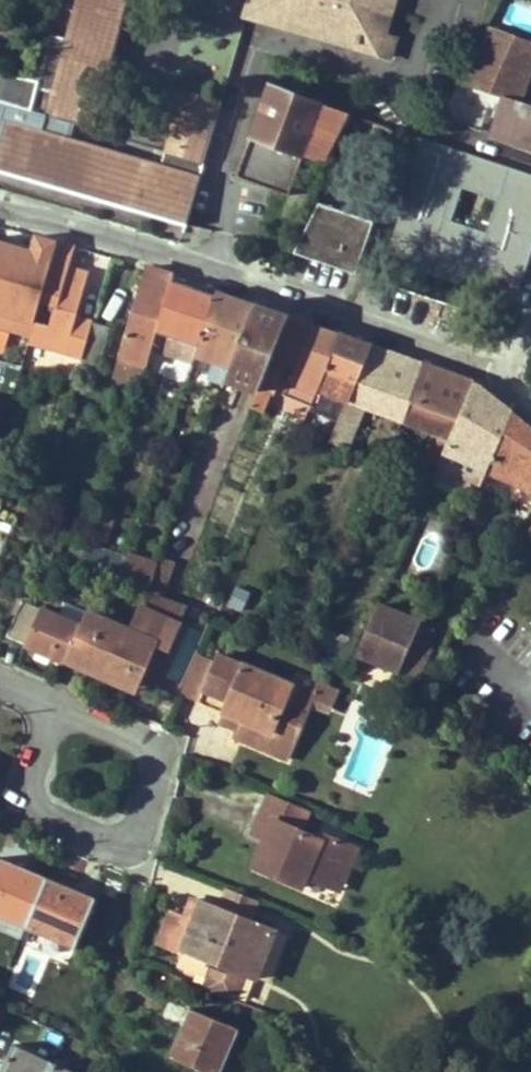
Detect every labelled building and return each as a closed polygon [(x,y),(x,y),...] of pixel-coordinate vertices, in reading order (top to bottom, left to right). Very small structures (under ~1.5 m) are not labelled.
[(14,104),(38,110),(95,125),(129,0),(77,0),(67,37),(54,34),(43,71),(34,69),(32,77),(0,69),(0,100),(14,104)] [(257,23),(264,0),(252,0),(246,20),(257,23)] [(257,23),(331,44),(335,31),(354,36),(350,50),(390,61),(395,42),(384,39),(395,0),(264,0),(257,23)] [(530,73),(530,68),(509,60),(517,39),(530,44),(530,27),(523,23),(527,11),(530,0),(502,0),(488,28),(491,30),(465,82),(504,95),(521,101),(530,73)] [(335,31),(331,44),(350,50),(354,36),(335,31)] [(509,60),(530,68),(530,44),(517,39),(509,60)] [(486,114),(497,118),(491,137),(530,150),(530,104),(521,101),(504,95),(465,82),(461,81),(444,116),(482,129),(486,114)] [(322,101),(271,83),(253,133),(304,152),(322,101)] [(0,131),(0,168),(187,221),(221,106),(169,91),(157,137),(168,140),(161,164),(9,121),(3,120),(0,131)] [(14,104),(0,100),(0,131),(3,120),(9,121),(14,104)] [(421,137),(383,247),(503,287),(513,290),(530,233),(530,173),(434,141),(421,137)] [(331,244),(361,254),(373,220),(322,203),(301,245),(327,254),(331,244)] [(513,290),(519,292),(530,257),(530,233),(513,290)] [(75,246),(59,241),(40,303),(54,308),(49,325),(35,321),(30,340),(83,356),(94,320),(77,315),(89,273),(69,267),(75,246)] [(301,245),(298,251),(356,270),(361,254),(331,244),(327,254),(301,245)] [(153,347),(158,328),(172,277),(147,270),(120,354),(148,362),(153,347)] [(200,343),(214,300),(200,295),(202,287),(172,277),(158,328),(200,343)] [(200,295),(214,300),(216,292),(202,287),(200,295)] [(224,380),(250,311),(253,303),(216,292),(214,300),(200,343),(196,354),(215,361),(210,375),(224,380)] [(250,311),(268,317),(272,309),(253,303),(250,311)] [(242,386),(259,392),(289,315),(272,309),(268,317),(242,386)] [(228,382),(242,386),(268,317),(250,311),(224,380),(228,382)] [(285,361),(298,366),(287,393),(311,403),(319,385),(327,367),(342,332),(289,315),(259,392),(253,405),(265,410),(272,392),(274,392),(283,372),(280,371),(285,361)] [(83,358),(99,363),(110,325),(94,320),(83,356),(83,358)] [(158,328),(153,347),(194,361),(196,354),(200,343),(158,328)] [(373,343),(342,332),(327,367),(349,375),(358,379),(373,343)] [(358,379),(411,398),(427,362),(373,343),(358,379)] [(96,373),(99,363),(83,358),(80,369),(96,373)] [(425,455),(442,461),(476,380),(427,362),(411,398),(403,418),(435,431),(425,455)] [(341,394),(349,375),(327,367),(319,385),(341,394)] [(358,379),(351,396),(367,402),(384,410),(397,415),(403,418),(411,398),(358,379)] [(483,481),(488,470),(513,412),(476,380),(442,461),(441,463),(483,481)] [(351,396),(341,419),(357,426),(367,402),(351,396)] [(381,417),(394,422),(397,415),(384,410),(381,417)] [(513,412),(488,470),(524,485),(530,490),(530,426),(513,412)] [(348,445),(357,426),(341,419),(333,438),(348,445)] [(441,463),(436,475),(459,484),(478,493),(483,481),(441,463)] [(478,493),(468,517),(478,521),(494,487),(483,481),(478,493)] [(103,519),(95,546),(105,548),(114,521),(103,519)] [(122,579),(148,589),(159,561),(131,551),(122,579)] [(163,594),(175,559),(161,554),(159,561),(148,589),(163,594)] [(110,564),(95,558),(92,566),(108,571),(110,564)] [(23,599),(7,635),(66,662),(67,660),(69,654),(82,624),(23,599)] [(380,604),(359,651),(401,669),(412,642),(421,623),(425,613),(408,606),(405,614),(380,604)] [(69,654),(141,682),(160,640),(88,610),(82,624),(69,654)] [(212,615),(199,610),(187,637),(199,643),(212,615)] [(422,647),(424,645),(431,627),(421,623),(412,642),(422,647)] [(432,648),(424,645),(422,647),(412,642),(401,669),(420,677),(432,648)] [(226,711),(242,718),(240,723),(235,737),(288,759),(311,703),(329,710),(337,691),(317,682),(313,690),(244,661),(242,661),(220,652),(200,700),(225,710),(226,711)] [(138,688),(141,682),(69,654),(67,660),(138,688)] [(225,710),(223,716),(240,723),(242,718),(226,711),(225,710)] [(260,867),(280,820),(275,818),(255,865),(260,867)] [(356,847),(323,833),(321,838),(280,820),(260,867),(301,885),(305,875),(325,883),(327,877),(338,871),(343,873),(356,847)] [(8,913),(28,921),(44,883),(25,875),(28,868),(0,856),(0,909),(8,913)] [(44,883),(47,875),(28,868),(25,875),(44,883)] [(64,891),(67,884),(47,875),(44,883),(64,891)] [(28,921),(48,929),(78,941),(84,925),(96,896),(67,884),(64,891),(44,883),(28,921)] [(216,905),(244,916),(252,895),(224,883),(216,905)] [(158,943),(179,951),(181,947),(255,976),(274,928),(244,916),(216,905),(191,895),(184,914),(171,909),(158,943)] [(8,913),(0,909),(0,916),(26,927),(28,921),(8,913)] [(26,927),(75,947),(78,941),(48,929),(28,921),(26,927)] [(176,1056),(195,1009),(190,1006),(170,1054),(176,1056)] [(239,1027),(195,1009),(176,1056),(213,1071),(221,1071),(239,1027)] [(14,1042),(1,1071),(78,1071),(14,1042)]
